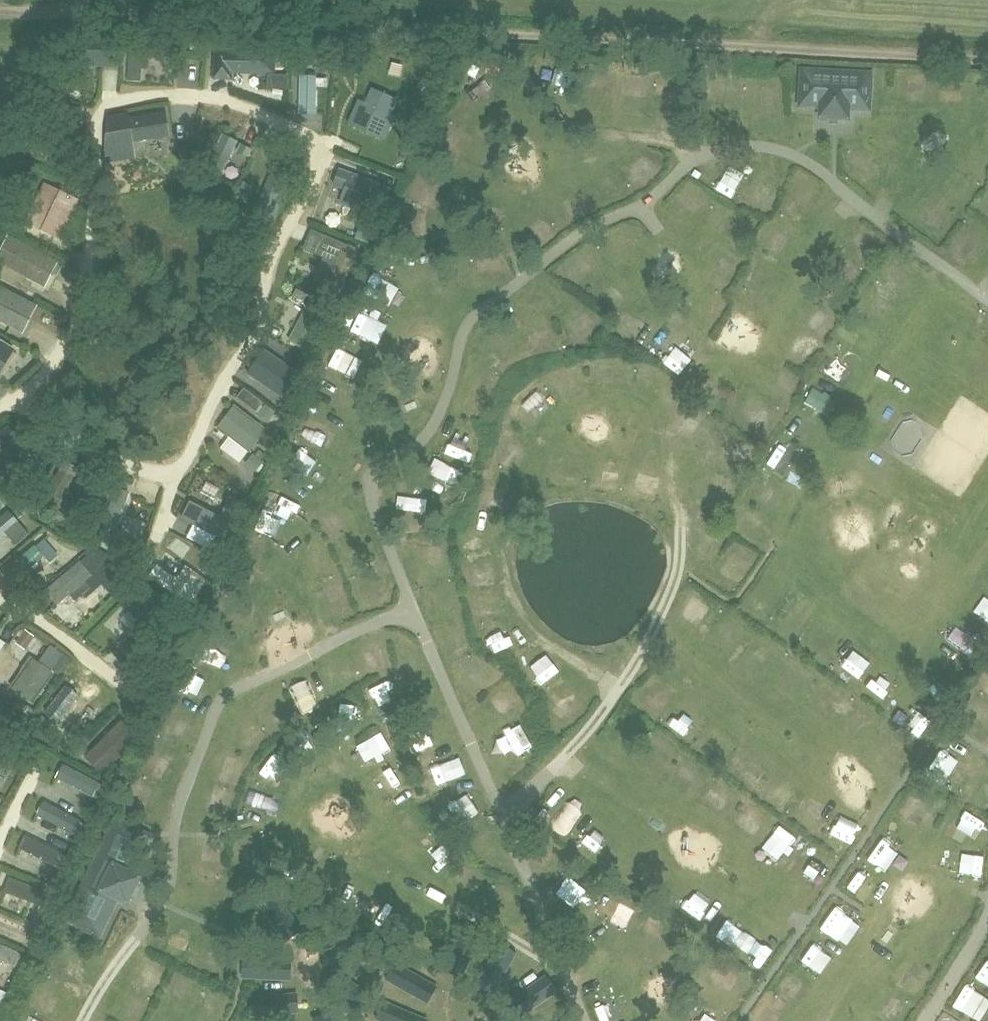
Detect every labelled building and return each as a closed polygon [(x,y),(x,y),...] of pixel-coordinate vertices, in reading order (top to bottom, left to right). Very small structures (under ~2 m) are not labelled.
[(75,32),(73,64),(114,67),(116,35),(75,32)] [(131,41),(129,81),(141,81),(141,69),(142,57),(148,58),(174,59),(175,43),(131,41)] [(218,78),(230,78),(230,72),(273,73),(273,71),(273,55),(218,53),(218,78)] [(341,61),(341,77),(353,77),(353,61),(341,61)] [(870,111),(872,74),(801,70),(799,107),(820,108),(820,118),(849,120),(849,110),(870,111)] [(288,76),(271,76),(271,88),(288,88),(288,76)] [(359,100),(348,124),(385,140),(396,116),(392,115),(399,100),(373,88),(366,103),(359,100)] [(124,121),(131,120),(130,115),(108,118),(105,164),(136,160),(134,141),(127,142),(124,121)] [(207,169),(206,172),(220,179),(237,143),(223,136),(218,145),(210,141),(206,151),(214,155),(207,169)] [(241,145),(238,152),(249,157),(252,150),(241,145)] [(335,182),(335,183),(335,185),(346,189),(341,203),(368,213),(373,199),(382,202),(387,189),(339,172),(339,174),(337,175),(335,182)] [(60,242),(81,201),(45,183),(25,225),(60,242)] [(986,194),(976,211),(987,219),(987,195),(986,194)] [(8,237),(0,252),(0,265),(46,289),(59,264),(8,237)] [(340,296),(358,251),(326,238),(320,252),(338,259),(325,290),(340,296)] [(370,295),(388,302),(394,286),(375,279),(370,295)] [(0,287),(0,323),(23,335),(38,307),(0,287)] [(303,302),(307,295),(296,290),(293,297),(303,302)] [(370,343),(378,323),(357,314),(349,334),(370,343)] [(16,349),(0,340),(0,375),(16,349)] [(338,350),(333,366),(356,374),(362,358),(338,350)] [(298,375),(265,352),(249,376),(282,398),(298,375)] [(227,439),(229,439),(249,454),(266,433),(237,411),(227,424),(225,424),(220,431),(221,435),(227,439)] [(910,458),(928,431),(909,419),(891,446),(910,458)] [(329,443),(333,426),(305,420),(301,437),(329,443)] [(3,452),(16,438),(5,426),(0,431),(0,467),(5,472),(14,463),(3,452)] [(83,506),(66,496),(79,472),(65,464),(43,502),(75,520),(83,506)] [(21,470),(3,489),(13,498),(31,479),(21,470)] [(129,493),(117,489),(99,542),(127,551),(125,556),(135,559),(140,542),(115,534),(129,493)] [(190,503),(182,519),(194,525),(217,537),(224,540),(242,504),(230,499),(220,518),(190,503)] [(426,527),(431,509),(412,504),(407,522),(426,527)] [(9,511),(0,519),(0,540),(7,534),(17,545),(29,535),(9,511)] [(710,519),(706,527),(725,538),(730,530),(710,519)] [(215,540),(211,550),(218,554),(223,544),(215,540)] [(46,594),(57,607),(59,606),(61,605),(68,600),(68,598),(69,597),(75,603),(90,591),(84,584),(91,579),(90,578),(98,572),(88,560),(46,594)] [(200,570),(210,576),(217,567),(207,560),(200,570)] [(208,582),(187,567),(179,580),(157,565),(148,577),(190,607),(208,582)] [(115,576),(102,588),(110,596),(123,584),(115,576)] [(149,613),(139,602),(128,612),(141,627),(122,644),(133,655),(170,621),(156,607),(149,613)] [(968,633),(960,656),(978,662),(986,639),(968,633)] [(10,645),(0,636),(0,656),(10,645)] [(557,657),(527,672),(537,691),(567,676),(557,657)] [(34,705),(53,679),(40,669),(40,667),(33,663),(29,663),(24,670),(25,672),(12,689),(34,705)] [(183,681),(211,693),(217,679),(189,668),(183,681)] [(926,715),(910,723),(918,738),(934,731),(926,715)] [(365,751),(382,742),(377,732),(360,740),(365,751)] [(8,771),(15,757),(0,749),(0,767),(8,771)] [(948,788),(958,775),(934,758),(925,771),(948,788)] [(386,771),(396,789),(412,780),(403,762),(386,771)] [(438,794),(458,784),(448,765),(428,776),(438,794)] [(473,801),(455,813),(467,831),(485,818),(473,801)] [(820,835),(831,816),(812,805),(801,824),(820,835)] [(66,922),(99,938),(118,900),(127,904),(140,878),(130,874),(149,835),(116,819),(66,922)] [(848,856),(860,839),(841,826),(830,844),(848,856)] [(801,855),(808,835),(788,828),(781,848),(801,855)] [(478,849),(493,838),(486,829),(471,840),(478,849)] [(442,835),(426,850),(440,865),(456,850),(442,835)] [(39,923),(48,890),(10,880),(1,913),(39,923)] [(303,930),(273,891),(256,904),(286,943),(303,930)] [(615,905),(589,929),(601,942),(627,917),(615,905)] [(517,954),(499,944),(475,986),(494,996),(517,954)] [(27,955),(0,945),(0,961),(22,969),(27,955)] [(291,961),(243,958),(242,978),(290,981),(291,961)] [(975,975),(987,983),(987,961),(985,959),(975,975)] [(438,987),(395,963),(385,981),(427,1005),(438,987)] [(557,992),(546,976),(506,1004),(518,1020),(557,992)] [(982,1020),(986,1020),(987,1017),(987,996),(965,986),(955,1009),(982,1020)] [(298,993),(249,997),(250,1018),(300,1014),(298,993)] [(383,1001),(375,1020),(377,1020),(428,1020),(429,1020),(383,1001)] [(622,1020),(652,1020),(646,1009),(622,1020)]
